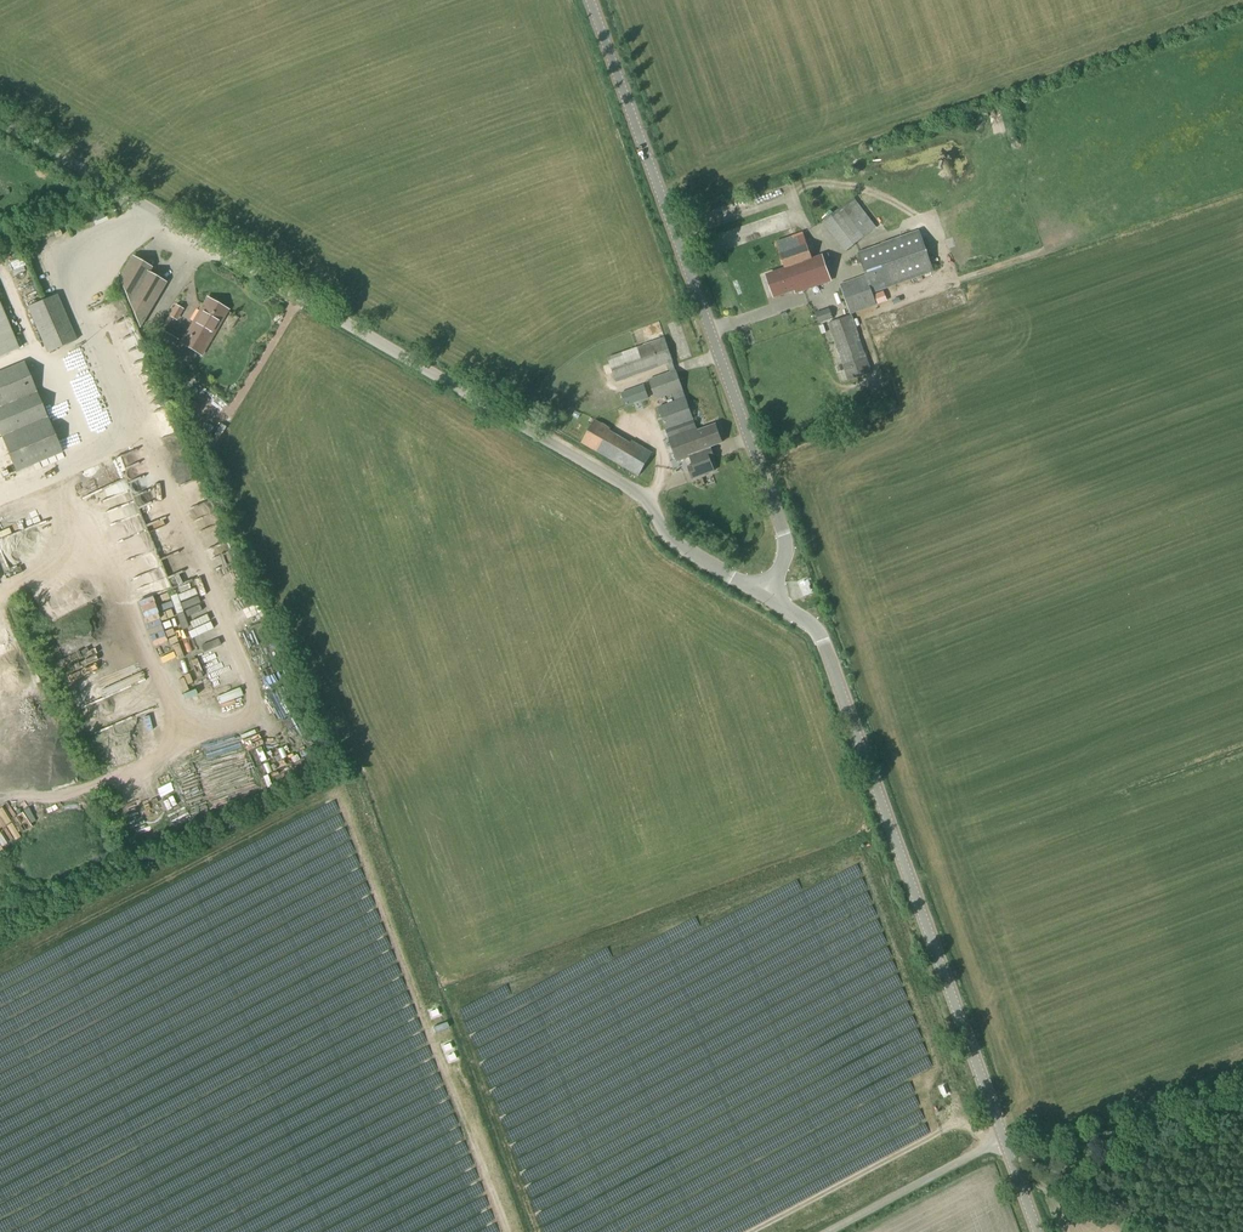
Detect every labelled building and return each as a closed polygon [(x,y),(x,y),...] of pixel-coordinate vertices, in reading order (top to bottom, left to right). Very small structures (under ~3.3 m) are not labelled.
[(845,252),(877,227),(854,198),(823,222),(845,252)] [(886,289),(935,272),(920,230),(881,244),(857,253),(865,275),(840,284),(851,315),(877,305),(871,288),(884,284),(886,289)] [(813,260),(803,232),(776,242),(785,269),(767,276),(774,297),(795,290),(796,293),(830,281),(822,257),(813,260)] [(148,272),(151,267),(132,257),(119,280),(139,327),(165,282),(148,272)] [(47,353),(77,341),(57,294),(27,307),(47,353)] [(228,310),(207,298),(203,306),(200,306),(199,309),(200,311),(181,343),(201,355),(228,310)] [(19,349),(0,304),(0,357),(19,349)] [(182,306),(177,319),(183,321),(188,309),(182,306)] [(819,323),(833,319),(829,308),(815,313),(819,323)] [(848,381),(872,373),(852,315),(828,323),(848,381)] [(158,329),(150,341),(170,353),(177,340),(158,329)] [(676,370),(673,362),(664,337),(643,345),(607,358),(616,382),(667,364),(670,372),(648,380),(656,400),(673,394),(675,400),(657,407),(669,441),(670,441),(677,462),(690,457),(707,451),(708,454),(713,452),(711,447),(722,443),(716,424),(698,431),(686,397),(683,390),(676,370)] [(63,453),(24,361),(0,371),(0,435),(16,472),(63,453)] [(625,408),(632,405),(649,399),(644,385),(620,393),(625,408)] [(631,442),(610,431),(611,429),(595,420),(581,443),(639,477),(653,453),(632,440),(631,442)] [(707,451),(690,457),(693,465),(688,467),(692,479),(714,471),(708,454),(707,451)] [(158,499),(156,488),(142,490),(144,501),(158,499)] [(147,502),(149,517),(156,516),(153,501),(147,502)] [(186,599),(200,594),(196,584),(182,589),(186,599)] [(188,607),(195,625),(209,619),(202,601),(188,607)] [(157,607),(156,612),(166,616),(168,610),(157,607)] [(184,650),(199,646),(195,627),(179,631),(184,650)] [(252,634),(244,639),(248,646),(257,640),(252,634)] [(266,658),(274,670),(283,664),(275,652),(266,658)] [(215,666),(231,660),(228,654),(213,659),(215,666)] [(231,661),(217,667),(220,673),(234,667),(231,661)] [(254,694),(278,683),(272,671),(232,689),(238,704),(255,696),(254,694)] [(116,688),(130,679),(126,673),(112,682),(116,688)] [(225,681),(210,686),(212,692),(227,688),(225,681)] [(943,1099),(950,1097),(945,1083),(938,1086),(943,1099)]
